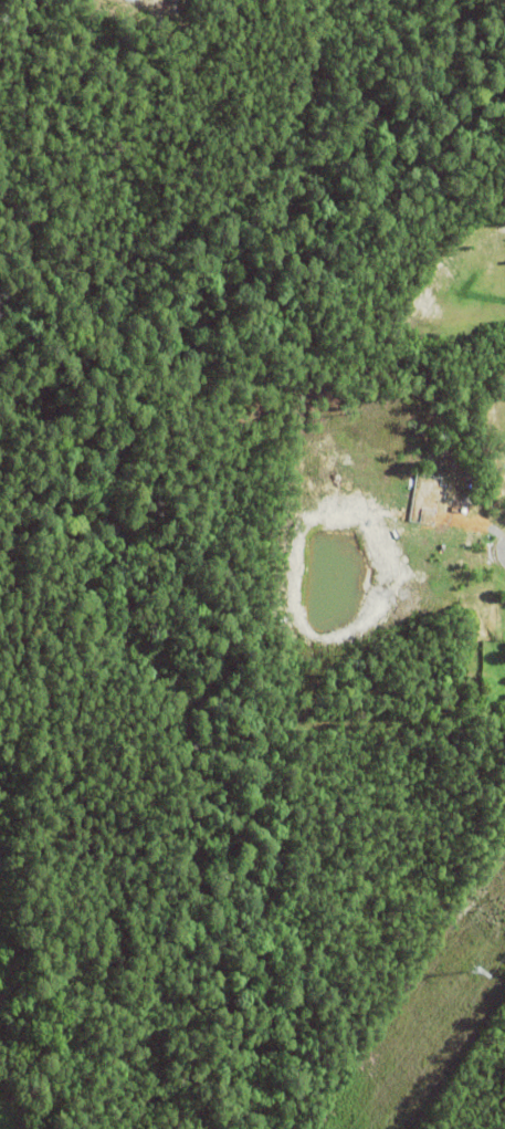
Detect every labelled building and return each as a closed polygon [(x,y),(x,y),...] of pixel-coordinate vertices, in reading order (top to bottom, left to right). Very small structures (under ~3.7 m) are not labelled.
[(1,1013),(1,1003),(10,1003),(10,1013),(1,1013)]
